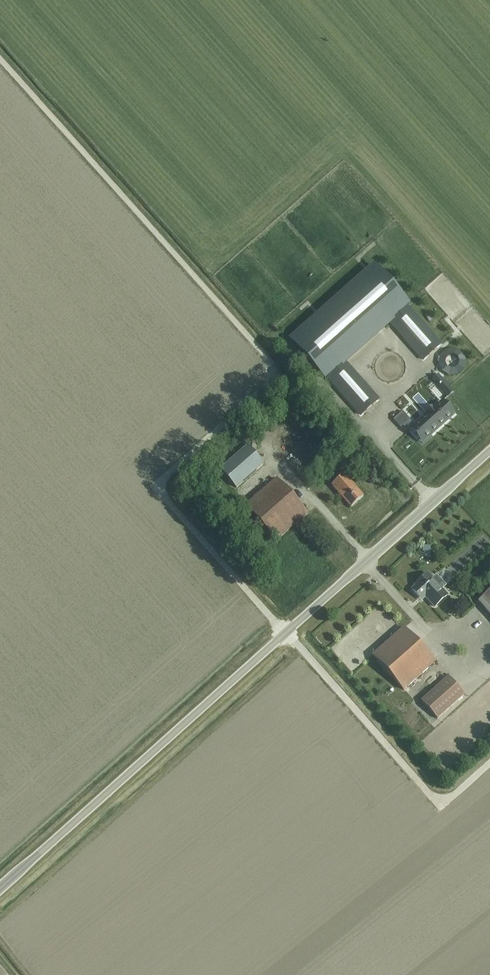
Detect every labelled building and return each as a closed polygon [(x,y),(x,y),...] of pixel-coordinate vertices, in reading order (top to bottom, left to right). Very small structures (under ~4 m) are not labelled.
[(321,379),(407,304),(375,268),(290,343),(321,379)] [(425,360),(442,345),(407,306),(390,321),(425,360)] [(373,357),(360,372),(380,390),(386,383),(387,383),(394,375),(390,372),(373,357)] [(344,362),(327,377),(328,379),(360,414),(378,399),(346,363),(344,362)] [(441,402),(418,422),(424,429),(426,428),(432,434),(454,415),(448,408),(447,409),(441,402)] [(236,488),(263,464),(247,446),(220,470),(236,488)] [(344,475),(335,482),(331,486),(351,507),(363,496),(344,475)] [(275,541),(307,514),(276,479),(245,507),(275,541)] [(427,574),(415,585),(416,587),(412,590),(417,596),(418,598),(423,594),(434,607),(447,596),(438,586),(441,582),(436,577),(436,576),(432,579),(427,574)] [(479,601),(489,614),(489,591),(479,601)] [(403,690),(434,662),(403,628),(372,656),(403,690)] [(437,719),(464,695),(448,677),(421,701),(437,719)]
